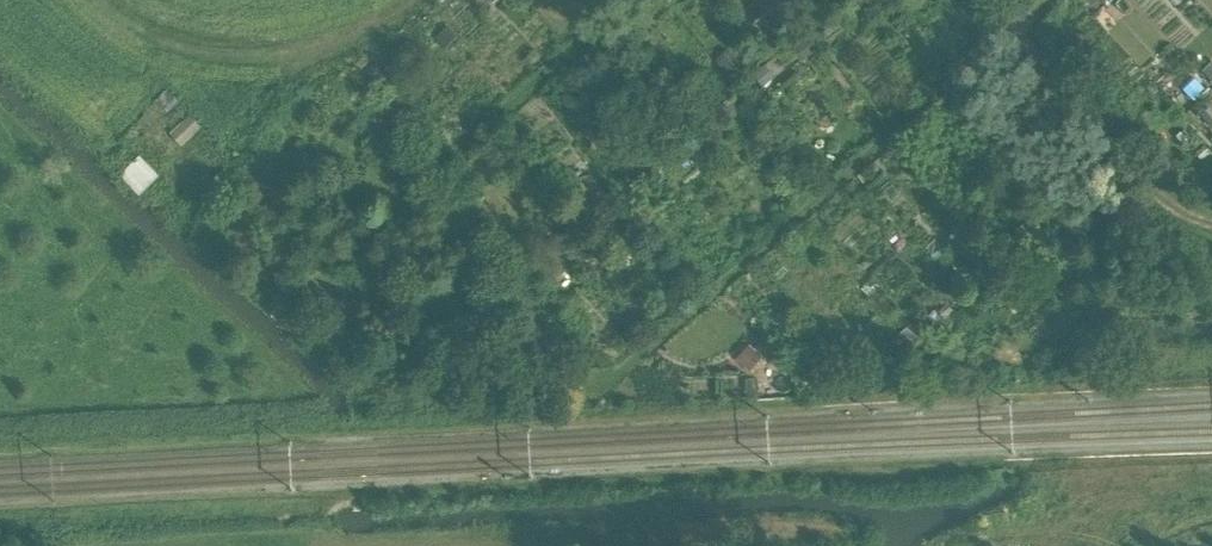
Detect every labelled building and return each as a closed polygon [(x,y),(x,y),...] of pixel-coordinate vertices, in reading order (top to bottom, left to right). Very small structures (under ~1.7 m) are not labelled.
[(779,29),(770,17),(758,26),(767,38),(779,29)] [(448,27),(436,37),(444,46),(455,36),(448,27)] [(806,38),(796,46),(805,57),(815,49),(806,38)] [(730,50),(717,61),(726,72),(739,60),(730,50)] [(377,63),(366,71),(374,82),(385,75),(377,63)] [(763,66),(753,74),(763,86),(773,77),(763,66)] [(1194,77),(1182,87),(1190,96),(1202,86),(1194,77)] [(166,90),(157,100),(168,110),(177,100),(166,90)] [(740,110),(730,97),(717,108),(727,121),(740,110)] [(1170,124),(1182,114),(1173,104),(1162,114),(1170,124)] [(1199,114),(1211,127),(1211,111),(1208,106),(1199,114)] [(190,115),(171,132),(182,144),(201,127),(190,115)] [(593,178),(583,185),(590,195),(600,188),(593,178)] [(554,184),(545,191),(555,203),(564,197),(554,184)] [(979,244),(968,254),(979,266),(990,256),(979,244)] [(555,259),(546,267),(555,278),(565,270),(555,259)] [(472,266),(462,277),(474,289),(485,279),(472,266)] [(958,287),(967,279),(955,266),(946,274),(958,287)] [(912,324),(900,334),(907,343),(919,332),(912,324)] [(864,345),(848,357),(856,368),(872,355),(864,345)] [(753,348),(740,362),(749,371),(763,357),(753,348)]
